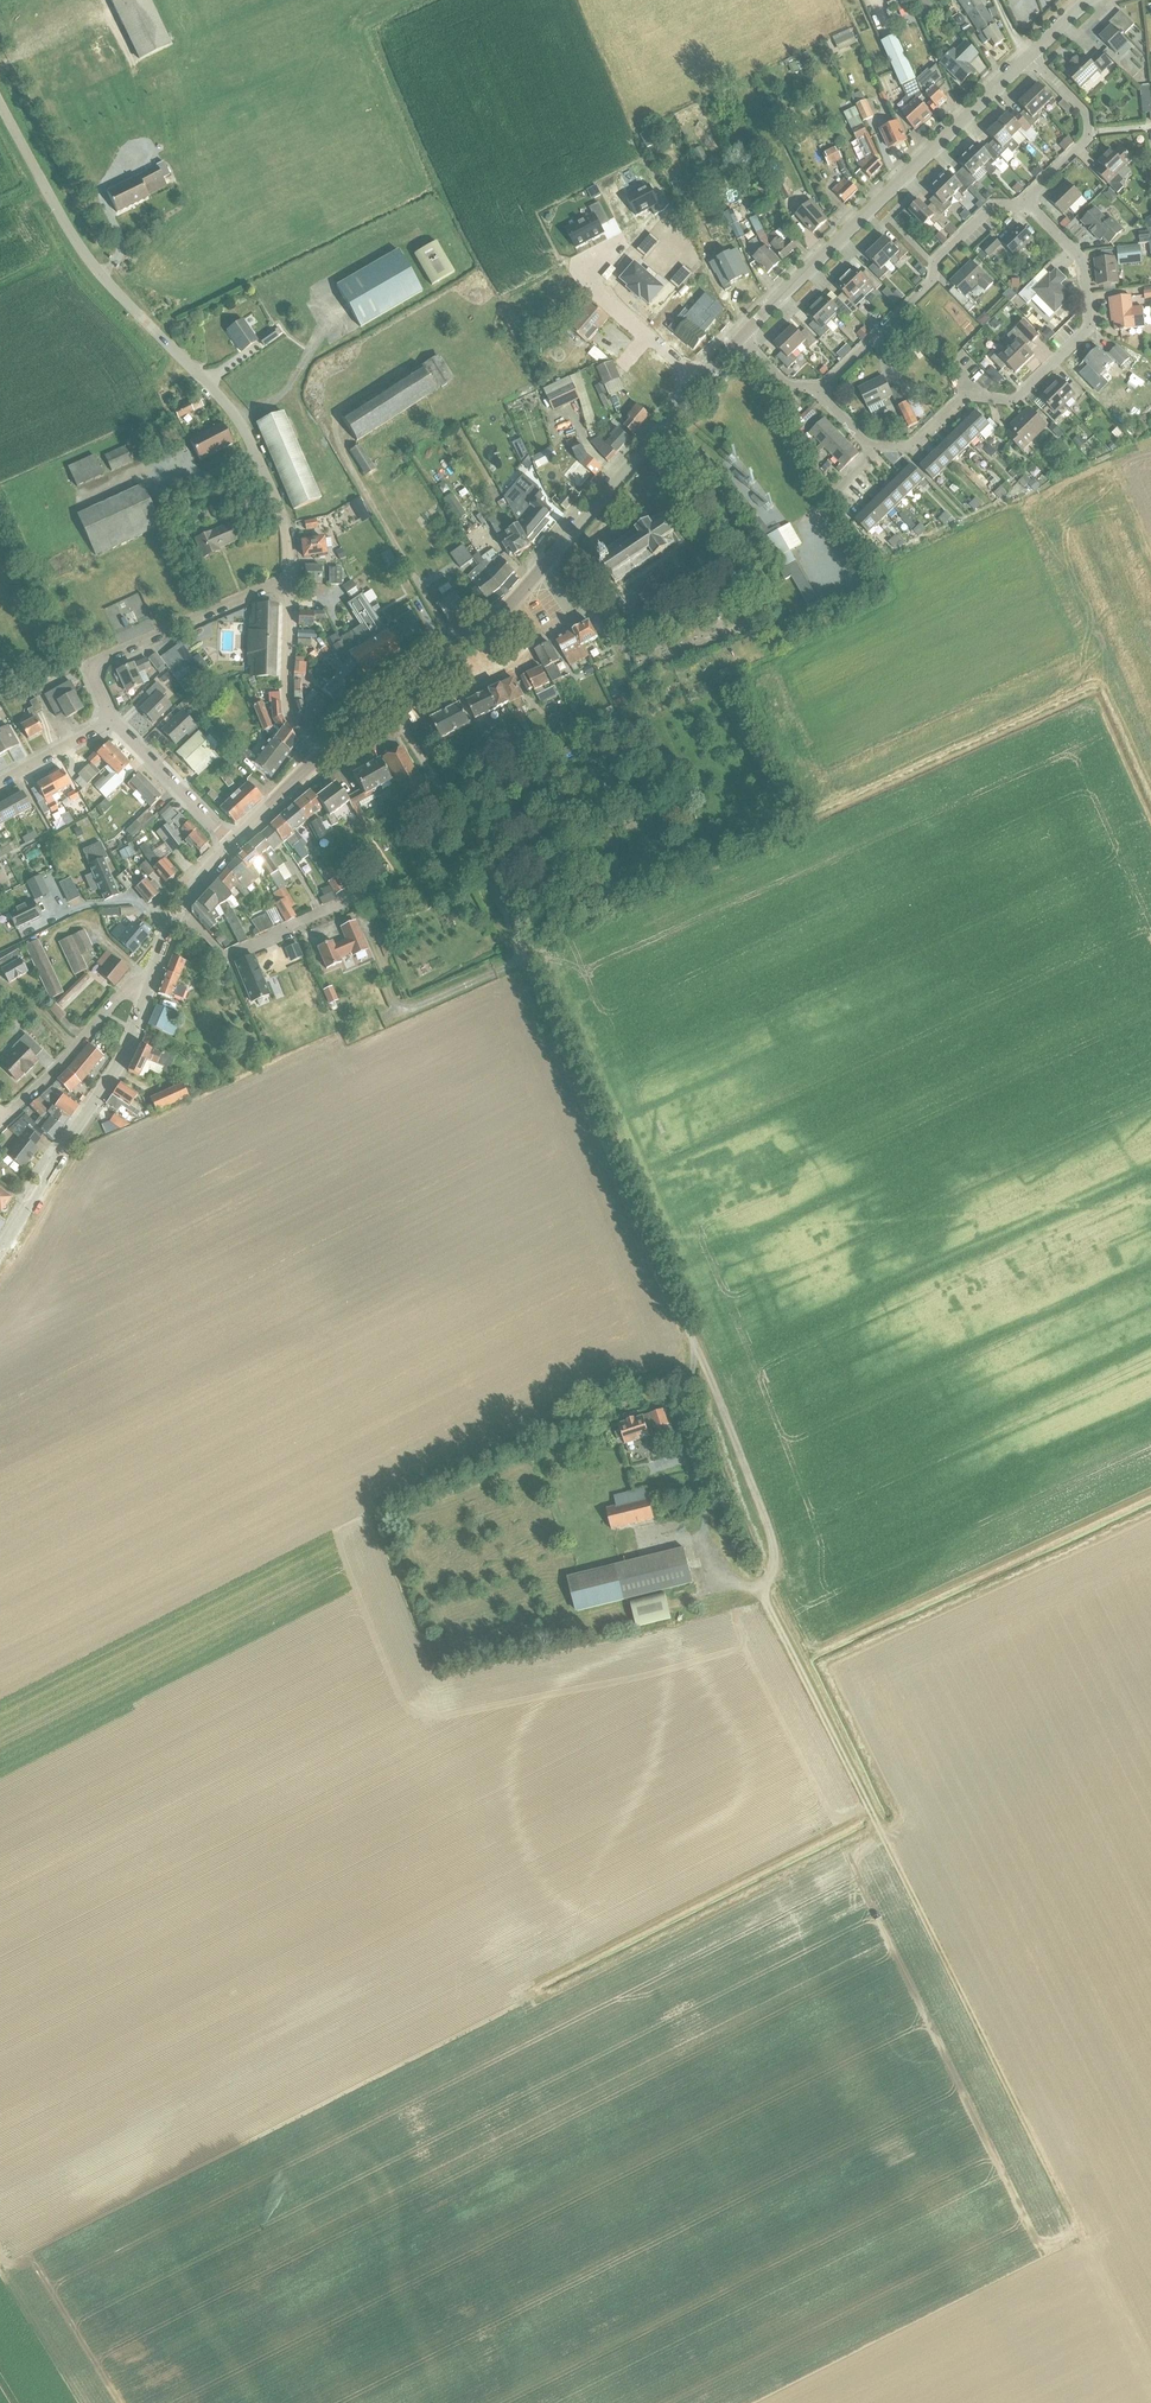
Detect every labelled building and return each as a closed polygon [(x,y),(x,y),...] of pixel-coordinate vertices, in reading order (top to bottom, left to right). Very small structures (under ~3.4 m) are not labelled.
[(139,59),(171,44),(150,0),(111,0),(139,59)] [(897,6),(902,15),(914,9),(910,0),(897,6)] [(924,19),(937,12),(930,0),(917,0),(914,2),(924,19)] [(982,34),(995,26),(979,0),(959,0),(982,34)] [(1107,31),(1100,37),(1116,54),(1128,43),(1123,38),(1129,32),(1135,26),(1121,11),(1115,17),(1109,23),(1110,24),(1112,26),(1107,31)] [(982,34),(980,36),(985,43),(989,41),(990,41),(991,41),(995,48),(1005,41),(995,26),(982,34)] [(834,41),(839,51),(857,43),(852,33),(834,41)] [(896,36),(882,43),(895,72),(901,85),(915,79),(905,57),(896,36)] [(941,63),(962,84),(975,71),(968,64),(978,54),(966,42),(950,58),(948,56),(941,63)] [(1101,74),(1112,63),(1099,51),(1089,61),(1083,55),(1079,59),(1077,57),(1070,64),(1072,66),(1065,73),(1081,89),(1091,80),(1088,77),(1097,70),(1101,74)] [(789,67),(792,74),(803,69),(798,57),(794,58),(793,57),(784,61),(787,68),(789,67)] [(939,90),(946,84),(936,65),(929,71),(928,70),(920,79),(921,80),(917,83),(923,91),(932,102),(929,105),(935,111),(938,108),(939,108),(947,100),(945,97),(939,90)] [(915,79),(901,85),(907,98),(903,101),(910,107),(904,112),(911,119),(909,121),(916,129),(932,114),(918,99),(923,96),(915,79)] [(1041,82),(1029,93),(1043,108),(1051,100),(1054,104),(1058,101),(1041,82)] [(1150,121),(1150,84),(1139,85),(1143,113),(1149,113),(1150,121)] [(852,95),(857,105),(864,121),(874,117),(867,101),(866,101),(861,91),(852,95)] [(1025,108),(1020,114),(1032,126),(1042,117),(1038,112),(1043,108),(1029,93),(1019,102),(1025,108)] [(1060,104),(1071,115),(1076,111),(1064,99),(1060,104)] [(1009,112),(999,122),(1021,146),(1028,139),(1024,134),(1032,126),(1020,114),(1015,118),(1009,112)] [(859,116),(849,121),(867,159),(860,167),(871,179),(884,166),(876,157),(879,155),(869,134),(868,135),(859,116)] [(995,138),(990,143),(1003,157),(1002,157),(1008,164),(1008,163),(1015,156),(1015,154),(1014,152),(1021,146),(999,122),(988,132),(995,138)] [(882,131),(890,148),(907,140),(899,123),(882,131)] [(1061,145),(1066,151),(1076,142),(1071,136),(1061,145)] [(978,142),(969,151),(992,174),(997,170),(993,166),(1002,157),(1003,157),(990,143),(984,148),(983,147),(978,142)] [(1118,174),(1127,166),(1133,160),(1121,147),(1114,153),(1110,150),(1098,161),(1109,172),(1103,178),(1118,193),(1124,187),(1124,186),(1126,184),(1126,182),(1118,174)] [(838,196),(846,204),(859,191),(849,181),(853,180),(839,148),(825,155),(829,166),(839,161),(847,179),(834,191),(839,196),(838,196)] [(965,165),(959,170),(973,185),(979,180),(974,175),(982,167),(990,176),(992,174),(969,151),(960,160),(965,165)] [(107,192),(117,213),(149,197),(147,195),(166,185),(163,178),(170,175),(163,161),(156,165),(157,167),(107,192)] [(1038,166),(1032,172),(1037,177),(1044,171),(1040,167),(1039,168),(1038,166)] [(950,170),(940,180),(954,195),(959,189),(964,194),(973,185),(959,170),(954,175),(950,170)] [(675,189),(684,183),(680,176),(671,182),(675,189)] [(794,197),(784,176),(776,180),(787,201),(794,197)] [(770,179),(764,182),(769,191),(775,189),(770,179)] [(934,194),(929,198),(933,202),(944,214),(953,205),(948,200),(954,195),(940,180),(930,189),(934,194)] [(1019,183),(1013,189),(1018,194),(1024,187),(1019,183)] [(1075,214),(1079,210),(1087,202),(1081,196),(1068,183),(1049,201),(1063,214),(1069,208),(1075,214)] [(636,192),(627,197),(636,216),(651,209),(655,216),(664,211),(669,205),(663,193),(656,197),(650,185),(636,192)] [(1109,188),(1103,194),(1112,203),(1118,197),(1109,188)] [(944,214),(933,202),(927,206),(920,199),(910,209),(925,225),(932,219),(936,223),(937,221),(944,229),(945,227),(952,235),(958,230),(951,222),(944,214)] [(756,206),(761,217),(773,211),(768,200),(756,206)] [(798,216),(814,234),(828,222),(821,214),(822,213),(813,202),(798,216)] [(583,221),(566,230),(576,248),(604,233),(601,227),(609,223),(599,204),(590,208),(594,215),(583,221)] [(966,217),(972,213),(968,207),(962,211),(966,217)] [(733,224),(735,228),(740,239),(745,236),(732,209),(725,213),(731,225),(733,224)] [(1082,222),(1100,241),(1104,238),(1109,244),(1123,230),(1112,219),(1109,222),(1096,209),(1082,222)] [(1069,216),(1062,221),(1066,227),(1074,222),(1069,216)] [(766,240),(767,243),(771,241),(765,230),(764,230),(757,217),(751,219),(762,242),(766,240)] [(1026,245),(1033,239),(1020,225),(1002,243),(1015,256),(1022,250),(1026,250),(1026,245)] [(778,252),(785,260),(798,248),(780,229),(770,238),(775,248),(778,251),(778,252)] [(1139,234),(1140,244),(1149,243),(1150,243),(1150,229),(1148,230),(1148,233),(1139,234)] [(940,231),(935,236),(943,244),(948,239),(940,231)] [(645,257),(659,241),(651,234),(637,250),(645,257)] [(887,235),(876,245),(890,260),(896,254),(901,259),(910,251),(899,239),(894,244),(887,235)] [(995,239),(983,250),(979,255),(984,260),(1000,244),(995,239)] [(414,254),(432,285),(454,272),(437,241),(414,254)] [(890,260),(876,245),(867,253),(875,261),(869,267),(880,279),(889,270),(885,265),(890,260)] [(1117,250),(1101,252),(1102,259),(1096,260),(1098,285),(1118,283),(1115,262),(1140,259),(1138,247),(1117,250)] [(755,259),(770,274),(781,263),(767,248),(755,259)] [(336,285),(360,327),(422,291),(398,249),(336,285)] [(737,250),(711,264),(716,274),(717,274),(724,288),(726,291),(732,288),(730,285),(750,275),(737,250)] [(949,292),(964,308),(969,313),(975,307),(965,296),(978,283),(986,291),(993,283),(986,276),(972,261),(950,282),(955,287),(949,292)] [(630,270),(621,280),(629,287),(628,289),(634,294),(654,272),(649,268),(645,273),(636,264),(630,270)] [(678,289),(692,273),(684,266),(670,282),(678,289)] [(855,266),(845,275),(860,291),(866,297),(875,287),(876,288),(881,284),(867,269),(862,274),(855,266)] [(1047,269),(1037,277),(1041,282),(1050,273),(1047,269)] [(1042,309),(1049,317),(1055,312),(1071,297),(1060,285),(1066,279),(1057,270),(1051,276),(1049,275),(1039,285),(1034,280),(1019,295),(1027,304),(1037,294),(1047,304),(1042,309)] [(654,272),(634,294),(640,300),(642,298),(650,305),(664,289),(654,280),(658,276),(654,272)] [(843,292),(837,297),(852,312),(858,306),(856,305),(859,301),(855,296),(860,291),(845,275),(836,284),(843,292)] [(911,281),(915,286),(922,280),(917,275),(911,281)] [(1020,279),(1012,279),(1012,287),(1020,287),(1020,279)] [(892,292),(885,284),(879,290),(887,297),(892,292)] [(898,289),(893,294),(900,300),(904,296),(898,289)] [(826,294),(817,303),(831,318),(837,313),(841,317),(846,313),(848,316),(852,312),(837,297),(834,301),(826,294)] [(687,324),(677,336),(694,350),(706,336),(701,331),(712,319),(708,314),(717,304),(706,295),(684,321),(687,324)] [(1143,307),(1132,308),(1131,295),(1110,298),(1112,315),(1114,315),(1116,331),(1135,329),(1134,328),(1145,327),(1143,307)] [(570,327),(589,344),(610,320),(591,303),(570,327)] [(831,318),(817,303),(808,312),(815,319),(810,325),(821,337),(831,328),(826,323),(831,318)] [(984,312),(979,318),(984,323),(990,318),(984,312)] [(995,318),(989,324),(995,330),(1001,324),(995,318)] [(1015,344),(1009,349),(1025,365),(1034,356),(1026,347),(1032,341),(1033,342),(1039,336),(1024,320),(1007,336),(1015,344)] [(227,332),(241,352),(257,341),(243,321),(227,332)] [(857,333),(863,339),(871,331),(865,325),(857,333)] [(794,326),(785,335),(798,348),(803,343),(808,349),(817,340),(806,328),(801,333),(794,326)] [(278,327),(273,331),(273,330),(259,340),(264,347),(282,333),(278,327)] [(1049,327),(1043,333),(1049,339),(1055,333),(1049,327)] [(621,341),(625,336),(617,330),(613,335),(621,341)] [(798,348),(785,335),(777,343),(784,350),(778,356),(790,367),(799,358),(793,352),(798,348)] [(837,352),(843,358),(854,349),(849,342),(837,352)] [(905,346),(916,367),(924,363),(912,342),(905,346)] [(1100,377),(1105,383),(1108,383),(1112,379),(1112,377),(1106,371),(1116,361),(1121,367),(1130,359),(1117,346),(1107,357),(1098,347),(1084,361),(1100,377)] [(961,362),(970,354),(966,349),(957,358),(961,362)] [(1025,365),(1009,349),(1004,354),(1000,350),(991,359),(1002,370),(1007,365),(1015,374),(1025,365)] [(439,355),(421,367),(341,418),(356,441),(454,379),(439,355)] [(597,369),(605,387),(606,386),(605,386),(614,382),(620,379),(612,362),(609,364),(608,360),(597,364),(599,368),(597,369)] [(998,373),(992,378),(998,384),(1003,379),(998,373)] [(897,404),(904,401),(897,386),(890,390),(883,376),(859,388),(868,408),(893,396),(897,404)] [(544,390),(553,410),(579,398),(570,377),(544,390)] [(1060,378),(1050,388),(1066,404),(1072,398),(1076,403),(1085,394),(1074,382),(1068,387),(1060,378)] [(633,401),(637,405),(638,405),(650,416),(661,403),(638,383),(632,390),(627,396),(633,401)] [(1048,407),(1043,412),(1054,424),(1063,415),(1059,411),(1066,404),(1050,388),(1040,398),(1048,407)] [(607,392),(599,395),(606,409),(613,405),(607,392)] [(198,398),(188,403),(174,411),(178,419),(202,406),(198,398)] [(634,435),(650,416),(638,405),(637,405),(633,401),(628,407),(633,411),(628,417),(631,419),(624,427),(634,435)] [(909,428),(918,423),(908,402),(898,407),(906,422),(902,423),(905,429),(908,428),(909,428)] [(600,431),(593,405),(584,407),(591,434),(600,431)] [(816,414),(810,408),(801,417),(806,423),(816,414)] [(1029,408),(1009,428),(1012,430),(1006,436),(1021,451),(1027,445),(1025,442),(1037,431),(1039,433),(1047,426),(1029,408)] [(977,412),(967,421),(982,436),(985,440),(995,430),(977,412)] [(257,424),(294,510),(320,498),(283,413),(257,424)] [(798,418),(793,421),(794,422),(797,427),(802,425),(798,418)] [(814,436),(821,444),(836,430),(825,418),(805,437),(809,440),(814,436)] [(982,436),(980,434),(967,421),(958,430),(971,444),(978,437),(979,438),(982,436)] [(189,440),(200,460),(232,444),(222,424),(189,440)] [(1050,428),(1059,438),(1063,433),(1054,424),(1050,428)] [(612,438),(606,444),(616,453),(630,439),(618,428),(610,436),(612,438)] [(825,447),(833,456),(848,442),(836,430),(821,444),(817,448),(820,452),(825,447)] [(958,430),(948,439),(963,454),(965,451),(964,450),(971,444),(958,430)] [(616,453),(606,444),(601,436),(590,442),(608,462),(616,453)] [(1078,436),(1073,441),(1079,449),(1085,443),(1078,436)] [(567,478),(582,492),(595,477),(580,463),(570,474),(559,437),(551,440),(561,472),(565,476),(567,478)] [(948,439),(939,448),(952,462),(959,455),(960,456),(963,454),(948,439)] [(580,463),(595,477),(603,469),(587,455),(579,441),(570,446),(577,460),(580,463)] [(848,442),(833,456),(841,464),(837,469),(840,472),(859,454),(848,442)] [(350,451),(366,476),(376,470),(359,445),(350,451)] [(104,456),(111,472),(132,463),(125,447),(104,456)] [(531,458),(536,470),(557,459),(551,448),(531,458)] [(939,448),(929,458),(944,473),(947,470),(945,468),(952,462),(939,448)] [(67,467),(76,487),(103,475),(94,455),(67,467)] [(534,464),(530,456),(522,465),(529,470),(534,464)] [(944,473),(929,458),(920,467),(933,480),(940,473),(942,475),(944,473)] [(827,462),(822,468),(826,472),(831,467),(827,462)] [(912,465),(903,474),(917,489),(919,486),(918,485),(925,478),(912,465)] [(1039,465),(1032,471),(1037,476),(1044,470),(1039,465)] [(780,507),(745,469),(740,474),(745,479),(738,486),(773,525),(779,519),(774,513),(780,507)] [(903,474),(893,483),(906,496),(913,490),(914,491),(917,489),(903,474)] [(1026,474),(1022,478),(1028,484),(1032,480),(1026,474)] [(566,511),(582,492),(567,478),(565,476),(561,482),(566,486),(563,489),(562,488),(555,497),(560,502),(558,504),(566,511)] [(520,525),(519,526),(526,537),(530,544),(531,542),(532,543),(539,534),(540,535),(543,532),(542,531),(544,528),(541,525),(552,512),(541,503),(544,500),(538,488),(525,477),(505,500),(510,507),(520,525)] [(1028,484),(1022,478),(1019,481),(1024,487),(1028,484)] [(893,483),(884,492),(898,507),(901,505),(899,503),(906,496),(893,483)] [(1001,486),(997,490),(1003,496),(1007,492),(1001,486)] [(79,518),(95,555),(161,525),(144,489),(79,518)] [(1003,496),(997,490),(994,492),(1000,498),(1003,496)] [(884,492),(874,501),(887,515),(894,508),(896,510),(898,507),(884,492)] [(445,500),(459,520),(467,515),(453,495),(445,500)] [(976,497),(972,501),(978,507),(982,503),(976,497)] [(501,511),(510,507),(505,500),(498,504),(501,511)] [(360,519),(368,514),(360,501),(353,506),(360,519)] [(874,501),(865,511),(880,526),(882,523),(881,521),(887,515),(874,501)] [(978,507),(972,501),(967,506),(973,512),(978,507)] [(880,526),(865,511),(855,520),(868,533),(875,527),(877,528),(880,526)] [(946,511),(942,515),(950,522),(956,519),(952,516),(952,517),(946,511)] [(676,552),(686,545),(678,532),(679,532),(670,519),(669,519),(665,512),(657,516),(597,556),(602,563),(599,564),(602,568),(600,570),(604,577),(609,573),(616,584),(659,556),(660,558),(666,555),(664,552),(668,550),(668,549),(672,546),(676,552)] [(907,529),(915,523),(907,514),(899,520),(907,529)] [(950,522),(942,515),(940,517),(946,523),(948,521),(950,523),(950,522)] [(526,537),(519,526),(503,536),(501,533),(503,532),(494,517),(489,521),(510,557),(514,555),(515,557),(518,557),(521,555),(523,552),(522,551),(531,546),(530,544),(526,537)] [(305,522),(306,530),(317,528),(316,520),(305,522)] [(921,523),(917,527),(923,533),(927,529),(921,523)] [(217,549),(235,541),(228,525),(196,540),(203,558),(218,551),(217,549)] [(923,533),(917,527),(914,530),(920,536),(923,533)] [(778,531),(762,540),(786,580),(792,577),(810,608),(820,603),(796,562),(790,551),(778,531)] [(896,534),(892,538),(898,544),(902,541),(896,534)] [(331,538),(302,542),(302,543),(301,545),(301,550),(303,551),(304,557),(318,555),(318,559),(326,557),(326,555),(332,555),(331,548),(332,548),(331,538)] [(898,544),(892,538),(888,542),(894,548),(898,544)] [(383,552),(392,569),(401,564),(391,547),(383,552)] [(464,548),(452,557),(461,570),(473,561),(464,548)] [(471,571),(468,577),(487,600),(500,590),(515,573),(500,556),(489,564),(487,560),(485,562),(478,552),(472,557),(479,566),(475,569),(471,571)] [(305,582),(321,582),(321,567),(305,566),(305,582)] [(329,568),(329,584),(342,585),(342,568),(329,568)] [(342,587),(352,601),(361,594),(351,580),(342,587)] [(439,606),(449,621),(466,610),(449,583),(438,590),(446,602),(439,606)] [(121,641),(156,628),(142,591),(107,605),(121,641)] [(352,631),(340,638),(341,641),(343,645),(352,640),(353,642),(358,649),(350,654),(363,675),(400,652),(389,635),(362,595),(347,604),(361,625),(352,631)] [(249,630),(248,665),(251,665),(251,676),(256,676),(256,677),(275,678),(277,606),(253,605),(253,617),(250,617),(249,630)] [(409,610),(383,627),(389,635),(400,652),(414,643),(422,638),(412,623),(415,621),(416,621),(409,610)] [(327,617),(324,612),(313,613),(299,612),(299,625),(313,626),(313,619),(327,617)] [(565,657),(570,666),(589,657),(583,646),(598,638),(590,623),(556,641),(565,657)] [(347,663),(343,668),(342,669),(357,682),(363,675),(350,654),(349,655),(343,645),(341,641),(340,638),(337,634),(329,638),(339,653),(344,661),(347,663)] [(555,686),(555,687),(570,680),(568,675),(562,678),(556,666),(555,667),(553,664),(559,661),(550,644),(536,651),(553,682),(555,686)] [(198,691),(211,687),(182,645),(178,647),(169,653),(169,652),(161,658),(189,697),(198,691)] [(335,676),(335,677),(341,684),(340,685),(347,692),(357,682),(342,669),(343,668),(334,659),(326,647),(322,650),(327,657),(328,659),(326,661),(330,664),(329,665),(336,671),(336,670),(339,672),(335,676)] [(149,659),(157,670),(164,665),(156,654),(149,659)] [(144,671),(151,668),(146,659),(134,665),(133,664),(117,672),(126,692),(149,681),(144,671)] [(294,675),(305,676),(306,663),(295,662),(294,675)] [(527,674),(534,688),(537,695),(541,704),(559,695),(555,687),(555,686),(545,691),(543,687),(550,684),(542,667),(527,674)] [(239,676),(237,670),(223,675),(225,681),(239,676)] [(341,684),(335,677),(328,685),(312,670),(309,673),(322,691),(336,704),(347,692),(340,685),(341,684)] [(527,691),(534,688),(527,674),(521,677),(527,691)] [(514,679),(501,686),(509,703),(513,712),(519,710),(524,717),(527,715),(525,713),(528,711),(526,706),(522,698),(523,697),(514,679)] [(299,680),(294,681),(294,703),(298,715),(313,729),(330,710),(316,697),(317,695),(312,691),(302,701),(302,691),(300,691),(299,680)] [(70,681),(44,696),(56,717),(64,712),(67,718),(82,709),(73,694),(76,692),(70,681)] [(31,686),(37,697),(44,693),(38,682),(31,686)] [(140,710),(153,723),(171,706),(162,697),(166,692),(157,682),(145,693),(151,699),(140,710)] [(484,715),(509,703),(501,686),(468,702),(476,719),(475,719),(482,733),(488,730),(485,724),(488,722),(484,715)] [(276,741),(290,752),(297,743),(281,715),(280,692),(268,693),(268,694),(266,694),(266,701),(269,701),(269,703),(271,703),(273,719),(280,732),(278,733),(271,727),(261,703),(253,706),(262,730),(271,738),(276,741)] [(624,697),(614,702),(619,713),(629,708),(624,697)] [(36,713),(42,710),(36,699),(29,702),(32,707),(27,710),(32,719),(21,726),(28,739),(42,731),(39,726),(42,724),(36,713)] [(439,732),(442,739),(471,725),(461,705),(423,725),(429,737),(439,732)] [(519,710),(513,712),(520,724),(521,724),(527,735),(533,731),(526,720),(524,717),(519,710)] [(163,731),(175,744),(194,725),(182,712),(163,731)] [(18,745),(8,726),(0,731),(0,755),(18,745)] [(198,732),(176,753),(193,771),(213,751),(215,749),(218,746),(208,736),(203,730),(200,733),(198,732)] [(276,741),(271,738),(256,758),(239,745),(232,753),(241,764),(245,758),(252,763),(271,778),(290,752),(276,741)] [(101,759),(107,765),(119,753),(114,748),(113,748),(108,743),(103,748),(101,746),(87,760),(91,764),(89,766),(88,766),(78,775),(79,777),(75,781),(82,789),(100,772),(94,766),(101,759)] [(384,759),(380,761),(390,780),(390,781),(401,802),(406,799),(412,796),(418,808),(431,801),(402,747),(383,758),(384,759)] [(221,756),(231,767),(237,761),(227,750),(221,756)] [(119,753),(107,765),(104,768),(110,774),(96,788),(106,798),(121,784),(117,780),(126,772),(124,770),(129,765),(124,759),(125,758),(119,753)] [(361,790),(346,798),(349,801),(359,820),(355,822),(364,838),(374,832),(358,807),(361,806),(359,802),(373,794),(375,798),(383,793),(379,787),(390,781),(390,780),(380,761),(379,760),(353,774),(361,790)] [(439,767),(458,796),(469,789),(449,760),(439,767)] [(62,771),(49,778),(57,793),(70,785),(62,771)] [(233,784),(224,772),(219,776),(228,788),(233,784)] [(135,792),(138,789),(148,800),(146,802),(151,807),(161,797),(138,774),(128,784),(135,792)] [(57,793),(49,778),(36,786),(44,799),(37,803),(44,814),(50,811),(52,813),(58,809),(51,796),(57,793)] [(247,782),(233,795),(250,811),(263,799),(247,782)] [(335,783),(315,798),(323,807),(328,814),(325,816),(331,827),(338,823),(333,813),(349,801),(346,798),(335,783)] [(67,795),(71,802),(78,798),(74,791),(67,795)] [(207,795),(213,802),(218,797),(211,791),(207,795)] [(310,791),(294,804),(307,820),(323,807),(315,798),(310,791)] [(22,793),(9,800),(18,816),(31,809),(22,793)] [(250,811),(233,795),(220,808),(235,825),(250,811)] [(0,805),(0,814),(5,823),(18,816),(9,800),(0,805)] [(158,813),(164,819),(173,810),(167,804),(158,813)] [(284,812),(279,816),(292,832),(299,841),(302,839),(295,830),(307,821),(307,820),(294,804),(284,812)] [(136,821),(142,827),(154,817),(147,810),(136,821)] [(44,823),(38,812),(32,815),(38,826),(43,834),(48,831),(43,823),(44,823)] [(204,846),(208,842),(196,830),(179,814),(172,821),(179,828),(180,826),(182,828),(183,831),(186,834),(188,833),(189,833),(191,835),(185,841),(191,848),(194,845),(199,851),(200,850),(202,850),(204,848),(204,846)] [(279,816),(270,825),(283,843),(287,840),(291,846),(293,846),(302,860),(308,855),(301,844),(299,841),(292,832),(279,816)] [(167,824),(164,820),(158,825),(162,829),(156,833),(172,853),(183,844),(167,824)] [(327,835),(319,820),(309,825),(317,841),(327,835)] [(259,835),(248,845),(260,860),(262,863),(279,891),(280,890),(284,887),(287,886),(276,869),(282,864),(273,852),(283,843),(270,825),(259,835)] [(28,835),(31,841),(38,837),(34,832),(28,835)] [(31,841),(28,835),(22,839),(25,844),(31,841)] [(87,848),(83,850),(90,865),(105,900),(118,894),(110,874),(109,874),(103,859),(107,857),(100,842),(87,848)] [(158,864),(151,854),(145,844),(139,848),(146,857),(153,868),(166,882),(169,879),(171,879),(174,877),(173,875),(174,874),(169,869),(172,867),(164,858),(158,864)] [(131,845),(119,851),(124,860),(135,854),(131,845)] [(241,853),(237,857),(247,869),(252,865),(255,869),(262,863),(260,860),(248,845),(240,851),(241,853)] [(9,846),(3,849),(6,855),(12,852),(9,846)] [(237,857),(226,869),(237,881),(245,890),(260,877),(258,875),(255,869),(252,865),(247,869),(237,857)] [(140,867),(148,877),(154,872),(146,862),(140,867)] [(303,867),(308,874),(314,869),(309,862),(303,867)] [(363,869),(372,890),(366,892),(369,899),(383,894),(380,886),(377,877),(386,873),(382,862),(373,866),(373,865),(363,869)] [(330,886),(331,888),(336,895),(344,890),(331,867),(325,870),(333,882),(329,885),(330,886)] [(117,877),(127,890),(133,885),(148,903),(158,894),(155,891),(159,887),(154,880),(150,884),(147,880),(140,885),(127,869),(117,877)] [(217,880),(228,892),(234,885),(244,897),(248,894),(245,890),(237,881),(226,869),(217,880)] [(40,876),(27,883),(35,899),(48,892),(40,876)] [(59,881),(67,902),(82,896),(74,876),(59,881)] [(214,897),(218,903),(240,944),(247,939),(229,905),(225,907),(223,903),(226,902),(231,897),(228,892),(217,880),(208,890),(214,897)] [(335,895),(336,895),(331,888),(330,886),(322,890),(324,896),(319,898),(323,905),(336,898),(335,895)] [(213,909),(218,903),(214,897),(208,890),(197,902),(209,913),(216,925),(221,920),(213,909)] [(279,891),(273,894),(279,903),(276,905),(286,922),(295,917),(290,908),(280,890),(279,891)] [(32,922),(40,918),(32,901),(8,913),(16,930),(32,922)] [(208,932),(216,925),(209,913),(197,902),(191,908),(191,912),(208,932)] [(114,909),(102,910),(103,918),(114,917),(114,909)] [(256,929),(259,933),(260,934),(274,928),(267,914),(251,922),(256,929)] [(341,963),(339,957),(352,951),(353,955),(367,950),(355,922),(342,927),(347,940),(334,946),(332,941),(317,947),(326,969),(341,963)] [(142,923),(137,928),(132,923),(126,930),(120,925),(111,934),(133,953),(147,937),(146,936),(151,931),(142,923)] [(75,943),(87,937),(84,930),(71,936),(75,943)] [(215,940),(219,944),(224,951),(237,945),(230,936),(226,939),(223,935),(215,940)] [(62,949),(75,943),(71,936),(59,942),(62,949)] [(78,950),(90,943),(87,937),(75,943),(78,949),(78,950)] [(25,946),(28,953),(41,946),(38,940),(25,946)] [(78,949),(75,943),(62,949),(65,955),(78,949)] [(81,956),(94,950),(91,943),(90,943),(78,950),(81,956)] [(297,944),(286,948),(288,954),(294,951),(299,949),(297,944)] [(41,946),(28,953),(31,959),(44,953),(43,950),(41,946)] [(81,956),(78,950),(78,949),(65,955),(68,962),(81,956)] [(9,983),(27,973),(19,960),(23,958),(18,950),(0,961),(0,971),(1,971),(9,983)] [(44,953),(31,959),(34,966),(47,960),(44,953)] [(96,975),(113,990),(129,971),(107,953),(98,962),(103,966),(96,975)] [(253,955),(235,963),(252,1002),(269,995),(253,955)] [(68,962),(71,968),(84,962),(81,956),(68,962)] [(172,956),(158,994),(171,999),(172,995),(182,999),(186,988),(176,985),(185,961),(172,956)] [(34,966),(38,973),(50,966),(47,960),(34,966)] [(75,975),(87,969),(84,962),(71,968),(75,975)] [(38,973),(41,979),(54,973),(50,966),(38,973)] [(49,1009),(60,1021),(66,1015),(59,1007),(60,1006),(61,1006),(63,1007),(88,983),(86,981),(90,977),(86,972),(56,1002),(57,1002),(49,1009)] [(44,986),(57,980),(54,973),(41,979),(44,986)] [(44,986),(47,992),(60,986),(57,980),(44,986)] [(50,999),(63,993),(60,986),(47,992),(50,999)] [(332,986),(323,990),(328,1004),(338,1000),(332,986)] [(148,1025),(173,1036),(177,1025),(167,1020),(171,1012),(157,1006),(148,1025)] [(0,1064),(1,1064),(16,1080),(24,1073),(26,1074),(33,1067),(31,1066),(37,1060),(35,1057),(42,1050),(26,1034),(13,1046),(16,1049),(0,1064)] [(141,1045),(131,1064),(128,1072),(142,1078),(144,1073),(147,1075),(150,1068),(160,1073),(162,1070),(167,1073),(175,1057),(162,1050),(160,1054),(151,1050),(141,1045)] [(80,1084),(102,1056),(89,1046),(68,1071),(57,1081),(69,1094),(80,1084)] [(186,1092),(191,1090),(188,1082),(182,1085),(182,1084),(150,1099),(156,1112),(188,1097),(186,1092)] [(121,1106),(137,1117),(140,1113),(130,1106),(137,1095),(120,1083),(106,1105),(117,1112),(121,1106)] [(40,1097),(41,1097),(44,1100),(50,1106),(53,1107),(70,1120),(79,1106),(64,1095),(59,1102),(56,1100),(57,1099),(48,1089),(40,1097)] [(36,1101),(40,1105),(44,1100),(41,1097),(36,1101)] [(63,1129),(48,1114),(40,1105),(36,1101),(30,1107),(40,1117),(34,1124),(39,1130),(44,1133),(54,1141),(63,1129)] [(70,1120),(53,1107),(48,1114),(63,1129),(70,1120)] [(129,1125),(114,1114),(110,1121),(120,1129),(129,1125)] [(21,1137),(7,1155),(23,1168),(38,1149),(35,1146),(40,1139),(44,1133),(39,1130),(34,1124),(31,1120),(25,1127),(19,1135),(21,1137)] [(11,1199),(0,1191),(0,1212),(1,1213),(2,1211),(6,1211),(7,1209),(6,1205),(11,1199)] [(621,1431),(616,1433),(618,1440),(623,1438),(625,1444),(650,1436),(647,1428),(653,1426),(654,1429),(668,1425),(663,1410),(650,1414),(635,1419),(635,1418),(627,1420),(627,1422),(618,1425),(621,1431)] [(607,1508),(612,1530),(654,1520),(647,1489),(613,1497),(616,1506),(607,1508)] [(655,1510),(657,1519),(683,1513),(681,1504),(655,1510)] [(569,1577),(578,1611),(693,1583),(684,1548),(569,1577)] [(630,1602),(637,1627),(671,1619),(665,1593),(630,1602)]
